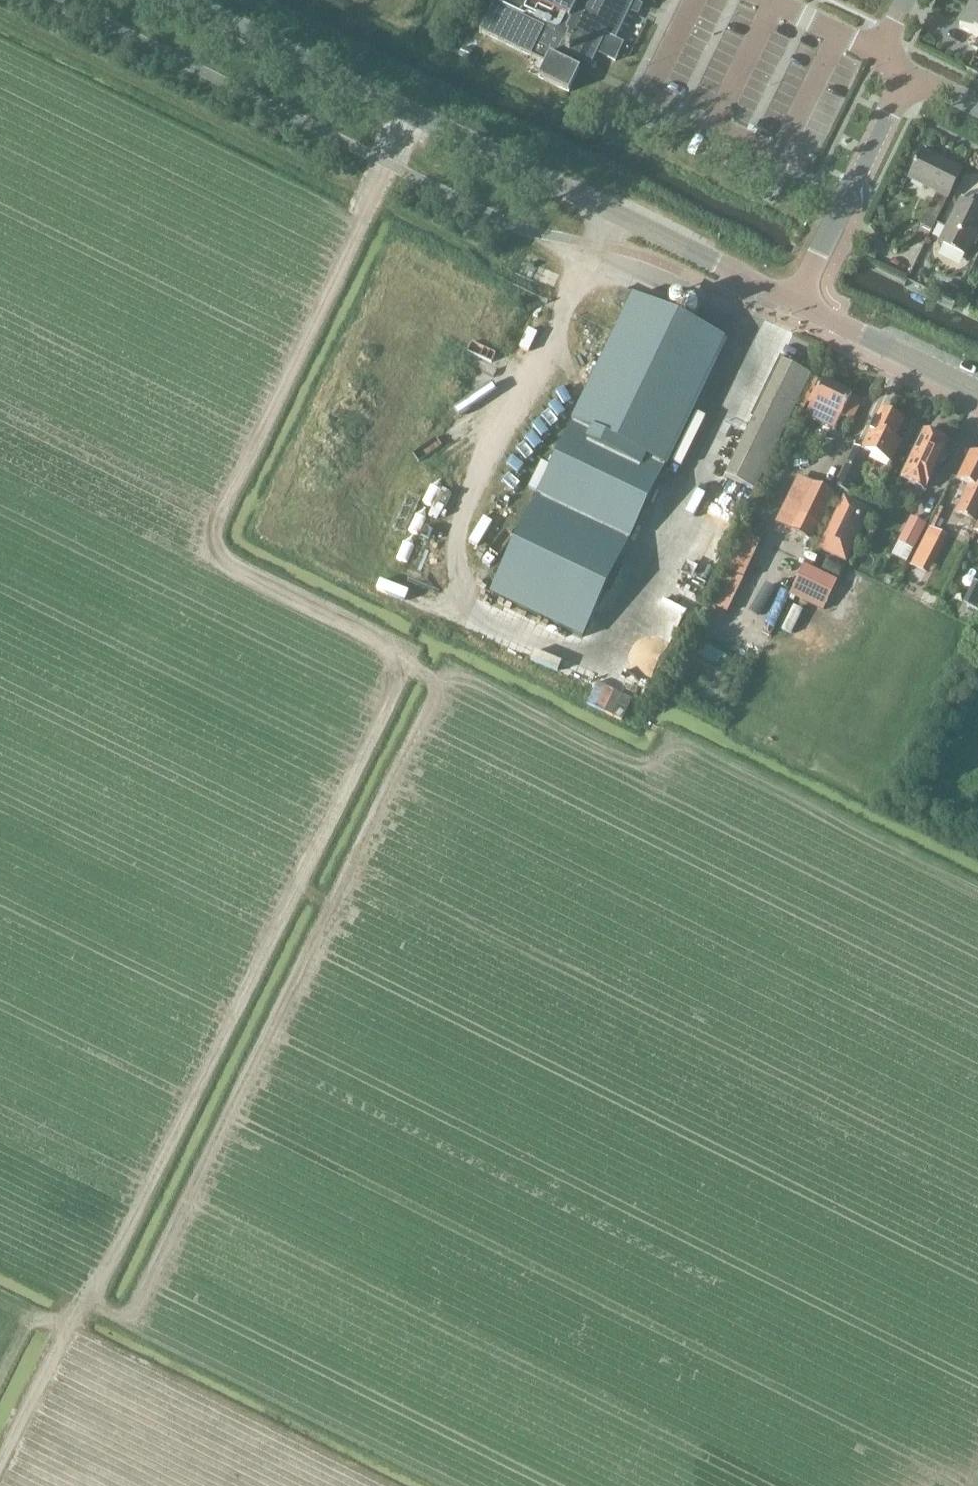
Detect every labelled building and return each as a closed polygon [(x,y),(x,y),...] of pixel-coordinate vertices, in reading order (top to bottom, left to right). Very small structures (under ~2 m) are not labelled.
[(538,79),(569,94),(580,70),(571,66),(575,59),(591,67),(607,36),(616,41),(636,0),(491,0),(476,32),(545,66),(538,79)] [(968,8),(977,13),(977,0),(973,0),(968,8)] [(968,8),(959,28),(977,38),(973,48),(977,51),(977,13),(968,8)] [(926,216),(925,216),(920,227),(931,232),(936,221),(961,171),(921,152),(914,165),(915,165),(908,180),(937,194),(926,216)] [(940,244),(965,257),(977,231),(977,212),(960,203),(940,244)] [(581,639),(629,540),(663,467),(724,341),(632,297),(572,423),(490,596),(581,639)] [(725,477),(735,482),(754,491),(810,376),(782,361),(753,419),(725,477)] [(822,382),(817,391),(805,417),(833,431),(840,417),(842,418),(842,417),(852,421),(861,402),(851,396),(822,382)] [(880,410),(866,439),(872,442),(867,451),(891,463),(896,453),(889,450),(903,421),(891,416),(880,410)] [(925,491),(937,464),(939,465),(945,461),(945,447),(947,443),(924,432),(920,441),(917,447),(916,446),(900,479),(925,491)] [(853,449),(835,487),(847,493),(865,455),(853,449)] [(956,513),(976,523),(977,520),(977,457),(970,453),(957,482),(968,487),(956,513)] [(809,483),(787,529),(812,541),(819,526),(835,494),(809,483)] [(843,497),(842,498),(817,550),(846,563),(871,511),(843,497)] [(910,517),(896,543),(912,551),(926,526),(910,517)] [(946,536),(930,528),(917,555),(932,563),(946,536)] [(966,606),(977,611),(977,609),(977,585),(977,584),(966,606)] [(970,756),(977,760),(977,739),(970,756)]
